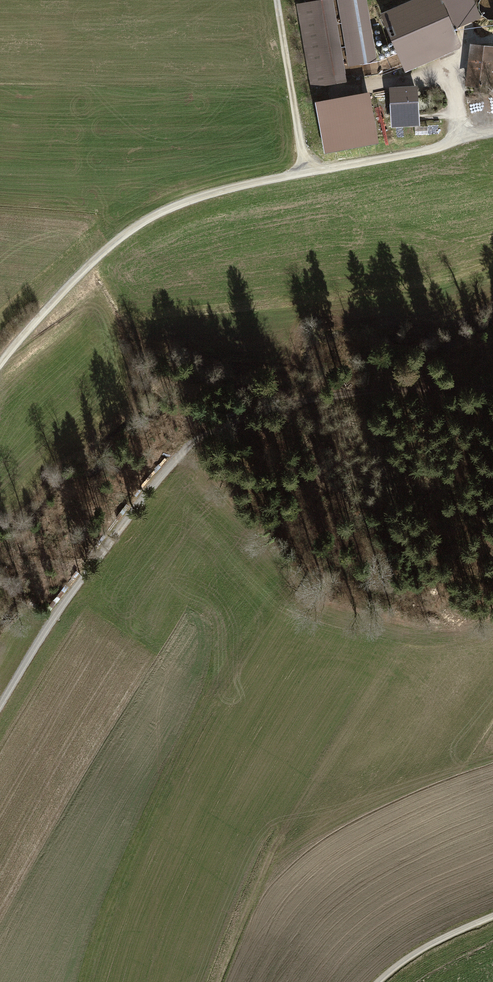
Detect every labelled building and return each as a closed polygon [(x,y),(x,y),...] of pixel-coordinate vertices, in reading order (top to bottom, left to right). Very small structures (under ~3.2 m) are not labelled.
[(319,85),(342,81),(328,0),(306,4),(306,3),(299,5),(312,86),(319,85)] [(350,64),(376,60),(366,0),(339,0),(350,64)] [(382,16),(403,64),(438,49),(441,56),(450,53),(449,50),(461,45),(453,28),(441,0),(420,0),(382,16)] [(453,28),(480,17),(472,0),(441,0),(453,28)] [(469,84),(475,85),(489,86),(492,51),(474,49),(469,84)] [(490,87),(489,86),(475,85),(474,92),(489,94),(490,87)] [(413,89),(391,90),(393,125),(418,123),(416,98),(413,99),(413,89)] [(366,102),(317,111),(324,148),(373,139),(366,102)] [(480,107),(480,124),(492,124),(492,107),(480,107)]
